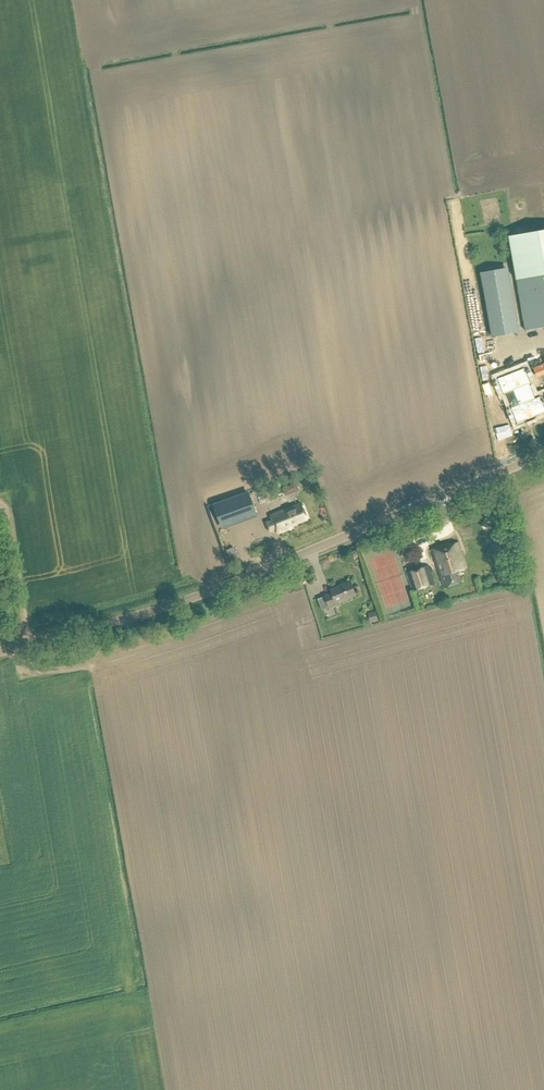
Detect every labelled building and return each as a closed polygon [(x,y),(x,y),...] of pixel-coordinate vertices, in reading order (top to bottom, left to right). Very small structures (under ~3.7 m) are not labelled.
[(543,327),(543,230),(508,237),(525,331),(543,327)] [(492,336),(520,331),(510,270),(482,275),(492,336)] [(497,379),(504,395),(515,390),(521,404),(512,407),(519,424),(530,419),(531,421),(537,418),(536,416),(543,413),(543,402),(541,395),(537,397),(531,383),(533,383),(526,367),(497,379)] [(296,483),(282,488),(285,495),(299,490),(296,483)] [(245,497),(216,509),(224,530),(253,518),(245,497)] [(278,535),(293,528),(292,524),(307,518),(301,502),(270,515),(272,520),(266,522),(270,533),(277,531),(278,535)] [(231,539),(249,531),(245,523),(227,531),(231,539)] [(468,568),(460,543),(451,545),(450,543),(432,549),(445,588),(462,582),(459,571),(468,568)] [(233,547),(226,550),(231,562),(238,559),(236,553),(236,554),(233,547)] [(348,556),(363,609),(389,602),(374,549),(348,556)] [(413,592),(436,584),(430,565),(407,573),(413,592)] [(330,609),(338,606),(337,603),(357,595),(351,582),(331,590),(332,594),(325,596),(330,609)] [(305,614),(311,611),(306,598),(300,601),(305,614)] [(371,623),(379,621),(376,611),(369,613),(371,623)]
